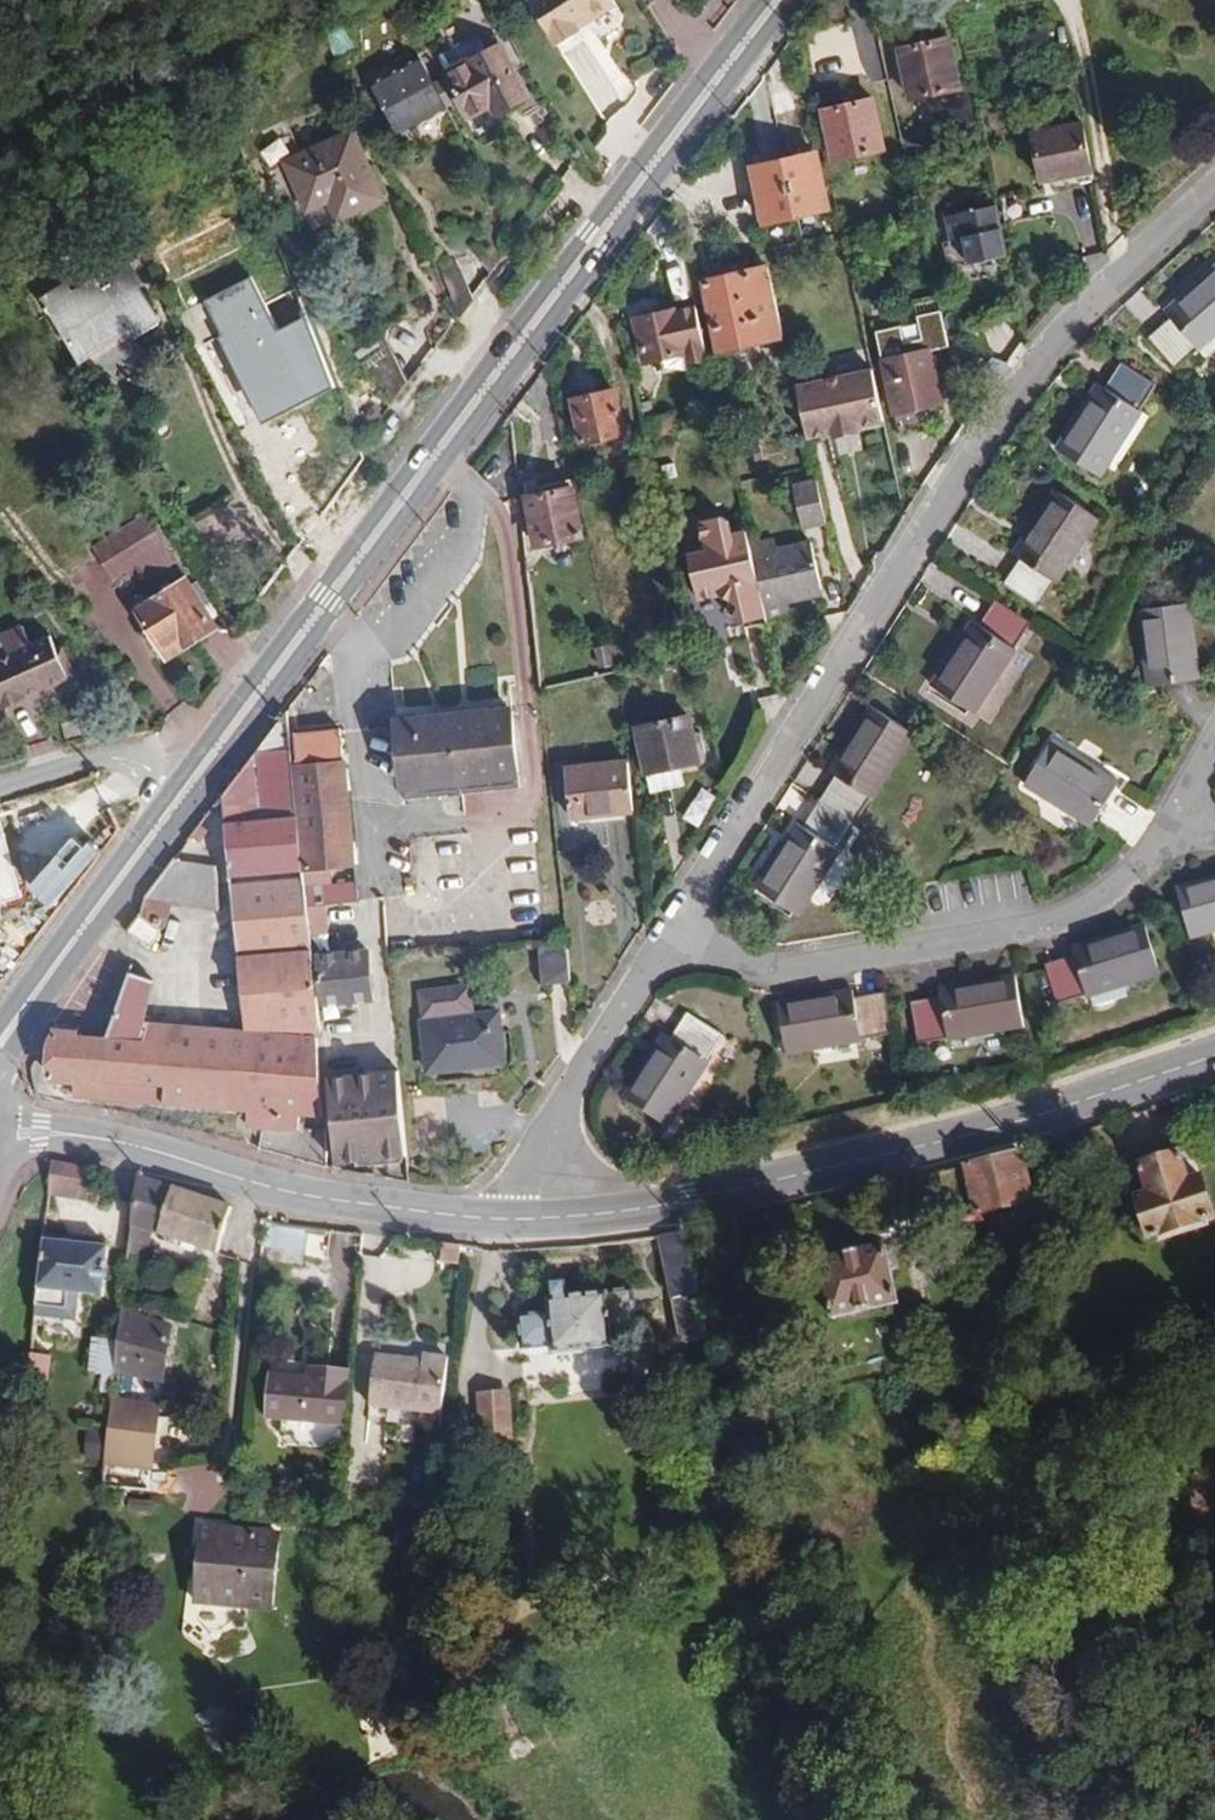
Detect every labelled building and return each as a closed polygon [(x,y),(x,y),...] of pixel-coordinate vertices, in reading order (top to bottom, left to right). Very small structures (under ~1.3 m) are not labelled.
[(619,9),(614,0),(552,0),(535,11),(563,56),(586,41),(584,37),(581,32),(594,24),(597,29),(617,16),(619,9)] [(584,37),(597,29),(594,24),(581,32),(584,37)] [(341,27),(326,36),(338,55),(353,46),(341,27)] [(476,38),(436,61),(466,118),(489,106),(494,116),(526,98),(497,45),(484,53),(476,38)] [(950,38),(899,49),(909,99),(960,87),(950,38)] [(447,108),(419,57),(370,85),(396,135),(447,108)] [(874,98),(821,110),(832,159),(885,148),(874,98)] [(1089,171),(1078,124),(1030,134),(1040,182),(1089,171)] [(351,130),(283,162),(306,212),(327,202),(336,221),(382,199),(351,130)] [(822,211),(809,153),(780,160),(793,218),(822,211)] [(793,218),(780,160),(751,166),(763,225),(793,218)] [(1005,256),(993,205),(940,218),(946,242),(960,239),(966,265),(1005,256)] [(314,235),(335,226),(328,210),(308,219),(314,235)] [(65,285),(42,299),(80,360),(128,330),(132,337),(157,320),(136,287),(141,283),(126,260),(71,294),(65,285)] [(472,298),(454,262),(438,277),(457,317),(472,298)] [(1164,310),(1168,316),(1144,337),(1172,369),(1196,348),(1198,350),(1214,335),(1214,264),(1164,310)] [(782,336),(766,266),(702,281),(718,352),(782,336)] [(265,308),(251,279),(202,303),(262,428),(342,390),(296,294),(265,308)] [(687,353),(678,309),(632,319),(642,362),(651,360),(681,354),(687,353)] [(941,402),(928,351),(947,345),(939,310),(915,316),(920,338),(903,342),(899,326),(874,330),(897,438),(924,432),(921,419),(919,408),(938,403),(941,402)] [(383,335),(352,362),(388,408),(409,380),(383,335)] [(1214,347),(1214,335),(1198,350),(1205,357),(1214,347)] [(682,366),(681,354),(651,360),(653,372),(682,366)] [(713,391),(705,356),(688,360),(695,395),(713,391)] [(1097,383),(1055,447),(1100,476),(1142,411),(1138,408),(1154,384),(1119,362),(1103,387),(1097,383)] [(614,389),(571,400),(580,443),(624,434),(614,389)] [(887,452),(875,401),(801,418),(812,466),(813,468),(838,463),(861,458),(887,452)] [(941,414),(938,403),(919,408),(921,419),(941,414)] [(862,464),(861,458),(838,463),(840,468),(862,464)] [(825,522),(815,480),(792,485),(801,528),(825,522)] [(583,536),(572,486),(525,497),(534,547),(583,536)] [(1018,558),(1002,583),(1037,606),(1053,580),(1057,582),(1097,519),(1053,490),(1012,553),(1018,558)] [(134,609),(165,658),(215,628),(142,516),(93,548),(112,579),(135,565),(155,596),(134,609)] [(748,544),(745,531),(728,534),(725,522),(718,517),(695,522),(702,552),(686,556),(696,600),(719,594),(722,590),(732,597),(728,602),(723,610),(742,622),(765,617),(748,544)] [(820,592),(809,541),(775,549),(772,539),(748,544),(765,617),(789,611),(787,599),(820,592)] [(732,597),(722,590),(719,594),(728,602),(732,597)] [(970,620),(929,685),(973,713),(1015,648),(1012,646),(1028,622),(992,599),(976,624),(970,620)] [(1137,609),(1146,684),(1199,678),(1189,603),(1137,609)] [(68,679),(55,651),(50,636),(30,644),(20,626),(0,635),(0,708),(68,679)] [(612,665),(608,644),(594,648),(598,668),(612,665)] [(75,675),(63,647),(55,651),(68,679),(75,675)] [(794,822),(753,887),(799,915),(839,851),(836,849),(869,796),(872,799),(913,734),(868,705),(827,770),(834,774),(800,826),(794,822)] [(518,787),(511,707),(454,713),(462,792),(518,787)] [(318,1116),(311,948),(286,711),(209,811),(223,813),(228,864),(237,956),(238,969),(201,971),(200,1027),(145,1022),(153,982),(128,972),(106,1036),(79,1034),(79,1029),(53,1028),(49,1082),(74,1084),(74,1096),(100,1101),(163,1105),(163,1103),(246,1112),(246,1127),(261,1129),(260,1148),(325,1167),(323,1130),(299,1127),(300,1116),(318,1116)] [(462,792),(454,713),(396,719),(403,798),(462,792)] [(699,762),(689,715),(634,728),(645,774),(679,767),(699,762)] [(295,762),(311,934),(325,932),(323,905),(356,902),(338,730),(294,734),(297,762),(295,762)] [(1053,739),(1023,785),(1090,827),(1119,780),(1053,739)] [(633,812),(627,761),(564,768),(569,819),(633,812)] [(683,786),(679,767),(645,774),(649,794),(683,786)] [(22,897),(0,819),(0,903),(22,897)] [(216,911),(215,866),(172,861),(145,898),(216,911)] [(1176,888),(1190,939),(1214,933),(1214,878),(1176,888)] [(147,946),(160,931),(139,915),(127,930),(147,946)] [(228,956),(227,945),(222,945),(221,923),(202,925),(201,971),(238,969),(237,956),(228,956)] [(1073,955),(1043,964),(1056,1005),(1086,996),(1087,999),(1121,988),(1159,977),(1144,927),(1071,949),(1073,955)] [(569,966),(566,944),(539,946),(541,968),(569,966)] [(366,951),(317,956),(321,1004),(371,1000),(366,951)] [(570,981),(569,966),(541,968),(542,984),(557,983),(570,981)] [(1014,977),(939,990),(940,998),(909,1003),(915,1044),(948,1039),(948,1042),(1023,1029),(1014,977)] [(471,985),(419,991),(429,1070),(503,1061),(498,1013),(475,1016),(471,985)] [(1124,998),(1121,988),(1087,999),(1090,1008),(1124,998)] [(861,1040),(893,1035),(885,994),(853,999),(852,992),(777,1005),(786,1056),(862,1043),(861,1040)] [(664,1036),(623,1099),(668,1128),(710,1063),(707,1061),(722,1037),(688,1014),(671,1040),(664,1036)] [(404,1156),(396,1071),(324,1077),(332,1163),(404,1156)] [(1138,1177),(1152,1220),(1214,1200),(1214,1187),(1206,1156),(1192,1159),(1183,1132),(1142,1144),(1151,1172),(1138,1177)] [(1032,1203),(1020,1152),(994,1160),(1005,1210),(1032,1203)] [(1005,1210),(994,1160),(931,1176),(940,1215),(972,1208),(974,1219),(986,1215),(1005,1210)] [(88,1199),(92,1171),(52,1169),(49,1195),(88,1199)] [(217,1254),(227,1217),(230,1209),(137,1179),(128,1258),(145,1260),(151,1232),(217,1254)] [(1012,1243),(1005,1210),(986,1215),(993,1247),(1012,1243)] [(304,1238),(306,1230),(279,1226),(264,1221),(263,1228),(304,1238)] [(300,1267),(304,1238),(263,1228),(260,1264),(265,1264),(300,1267)] [(103,1298),(109,1248),(83,1245),(68,1243),(69,1236),(44,1233),(34,1314),(79,1320),(82,1297),(103,1298)] [(709,1334),(687,1235),(656,1240),(679,1340),(709,1334)] [(83,1245),(84,1239),(69,1236),(68,1243),(83,1245)] [(886,1247),(818,1262),(832,1321),(899,1306),(886,1247)] [(457,1266),(458,1249),(441,1248),(440,1265),(457,1266)] [(520,1298),(523,1334),(554,1332),(554,1337),(616,1331),(615,1314),(639,1312),(636,1283),(611,1285),(610,1276),(548,1281),(549,1295),(520,1298)] [(161,1384),(169,1329),(136,1319),(138,1309),(123,1304),(115,1375),(161,1384)] [(115,1375),(118,1342),(97,1341),(93,1374),(115,1375)] [(47,1380),(50,1358),(28,1355),(26,1378),(47,1380)] [(443,1415),(449,1358),(423,1355),(422,1361),(376,1357),(371,1407),(443,1415)] [(345,1427),(350,1372),(308,1369),(307,1377),(269,1375),(266,1421),(345,1427)] [(479,1392),(477,1428),(508,1429),(509,1394),(479,1392)] [(151,1470),(158,1406),(112,1401),(104,1465),(151,1470)] [(735,1476),(734,1467),(698,1476),(699,1485),(735,1476)] [(126,1499),(126,1512),(153,1515),(154,1502),(126,1499)] [(203,1528),(196,1604),(271,1611),(279,1535),(203,1528)]
